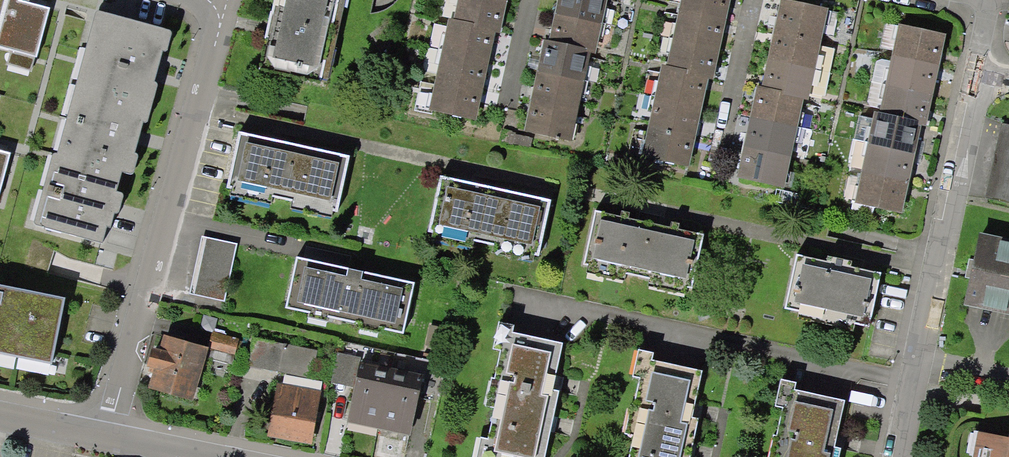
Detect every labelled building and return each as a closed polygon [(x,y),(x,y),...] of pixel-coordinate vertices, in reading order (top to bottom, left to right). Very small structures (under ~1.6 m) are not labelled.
[(9,0),(0,0),(0,32),(9,0)] [(261,71),(320,83),(338,0),(275,0),(261,71)] [(459,25),(496,33),(501,34),(507,4),(486,0),(464,0),(459,25)] [(560,16),(602,25),(608,0),(564,0),(560,16)] [(684,12),(726,21),(730,0),(686,0),(684,12)] [(785,4),(779,33),(821,42),(827,12),(785,4)] [(115,212),(119,213),(125,193),(118,191),(123,171),(134,174),(140,154),(136,152),(144,120),(149,121),(160,80),(156,79),(165,48),(168,49),(173,31),(100,11),(61,154),(55,152),(35,224),(103,242),(108,226),(111,227),(115,212)] [(684,12),(678,42),(720,51),(726,21),(684,12)] [(560,16),(554,46),(591,54),(596,55),(602,25),(560,16)] [(454,24),(448,54),(490,62),(496,33),(459,25),(454,24)] [(903,29),(897,58),(939,67),(945,37),(903,29)] [(779,33),(773,63),(815,71),(821,42),(779,33)] [(678,42),(672,71),(708,79),(714,80),(720,51),(678,42)] [(549,45),(543,74),(585,83),(591,54),(554,46),(549,45)] [(448,54),(441,83),(483,92),(490,62),(448,54)] [(897,58),(891,88),(933,96),(939,67),(897,58)] [(773,63),(767,92),(803,100),(809,101),(815,71),(773,63)] [(666,70),(660,100),(702,109),(708,79),(672,71),(666,70)] [(543,74),(536,104),(578,113),(585,83),(543,74)] [(441,83),(435,113),(477,121),(483,92),(441,83)] [(891,88),(885,117),(921,125),(927,126),(933,96),(891,88)] [(761,91),(755,121),(797,129),(803,100),(767,92),(761,91)] [(660,100),(654,129),(696,138),(702,109),(660,100)] [(536,104),(530,133),(572,142),(578,113),(536,104)] [(879,116),(873,146),(915,154),(921,125),(885,117),(879,116)] [(755,121),(749,150),(791,159),(797,129),(755,121)] [(654,129),(648,159),(690,168),(696,138),(654,129)] [(352,159),(243,135),(231,189),(340,213),(352,159)] [(873,146),(867,175),(909,184),(915,154),(873,146)] [(749,150),(743,180),(785,188),(791,159),(749,150)] [(867,175),(861,205),(903,213),(909,184),(867,175)] [(553,203),(444,179),(432,234),(541,258),(553,203)] [(707,237),(598,213),(586,267),(695,291),(707,237)] [(238,244),(206,237),(194,293),(225,300),(238,244)] [(981,239),(968,302),(1008,311),(1008,245),(981,239)] [(884,275),(800,256),(788,311),(872,329),(884,275)] [(415,283),(297,257),(286,307),(311,313),(312,309),(329,313),(328,317),(362,324),(363,320),(381,324),(380,328),(404,333),(415,283)] [(57,363),(69,297),(0,283),(0,352),(57,363)] [(507,332),(496,379),(503,381),(486,456),(546,456),(561,392),(554,390),(565,345),(507,332)] [(241,341),(216,334),(211,349),(236,356),(241,341)] [(250,364),(313,378),(319,350),(256,337),(250,364)] [(208,351),(168,339),(164,353),(157,351),(152,367),(159,369),(155,384),(195,396),(208,351)] [(646,359),(636,407),(643,409),(632,456),(692,456),(701,419),(694,418),(705,372),(646,359)] [(394,371),(363,364),(351,418),(382,425),(394,371)] [(382,425),(413,432),(425,378),(394,371),(382,425)] [(321,397),(283,389),(275,434),(312,442),(321,397)] [(788,389),(777,437),(784,438),(780,456),(841,456),(842,449),(836,447),(846,402),(788,389)] [(987,429),(981,456),(1008,456),(1008,433),(987,429)]
